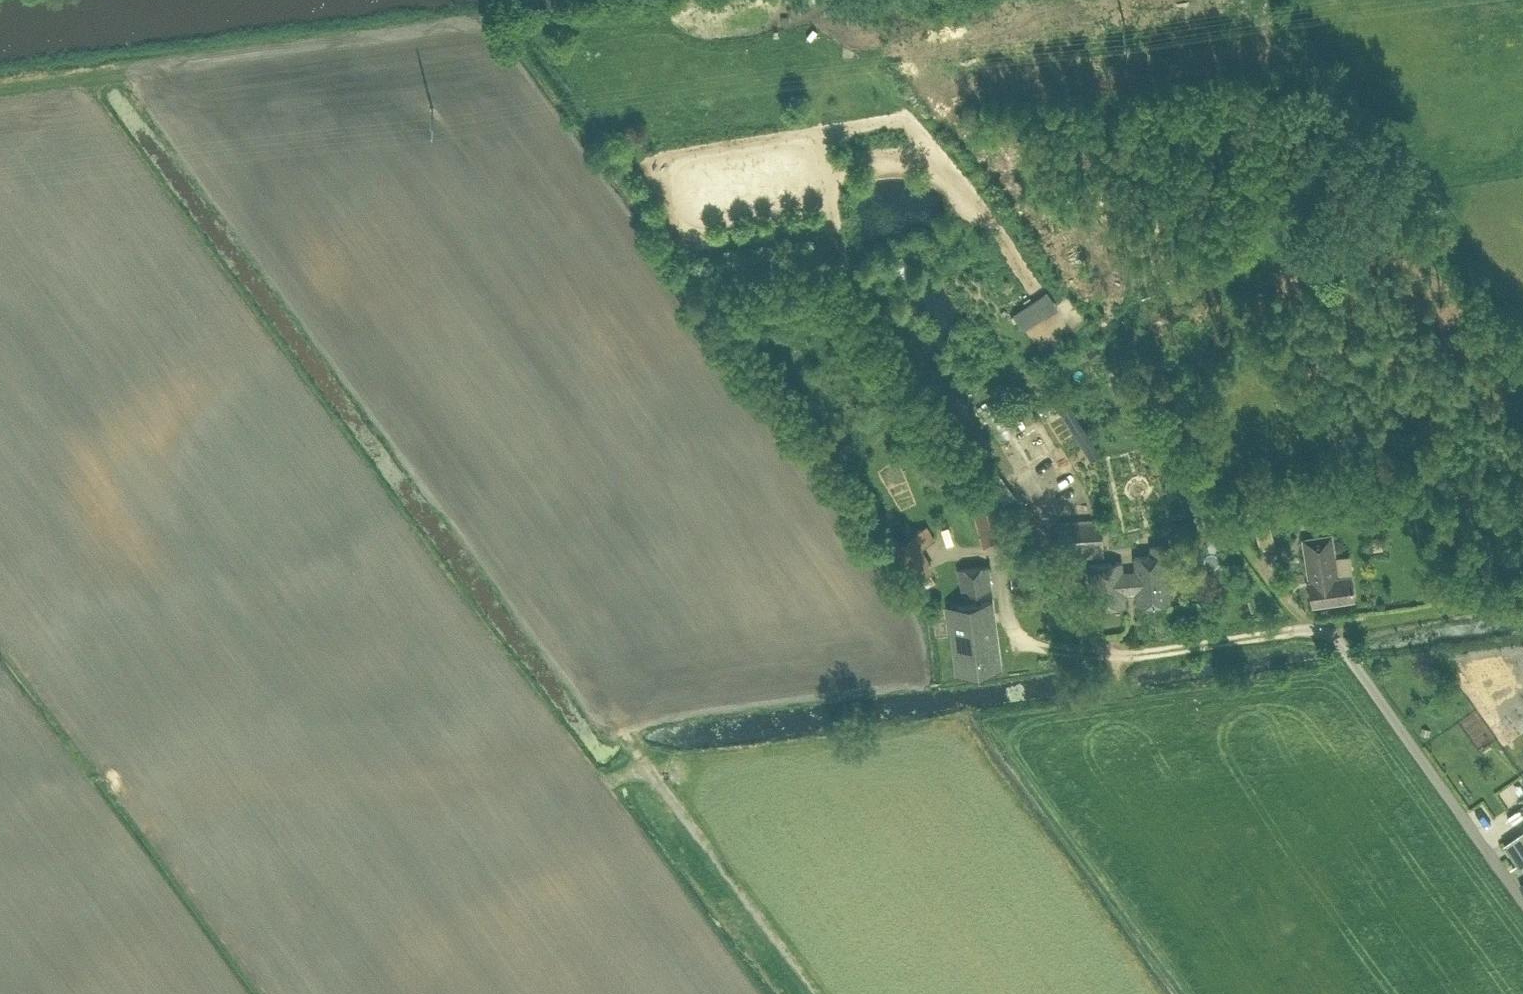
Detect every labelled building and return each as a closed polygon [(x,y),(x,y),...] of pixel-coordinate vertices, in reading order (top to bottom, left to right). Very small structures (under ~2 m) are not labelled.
[(983,539),(1004,534),(995,499),(974,504),(983,539)] [(1081,544),(1101,543),(1100,523),(1059,526),(1061,546),(1081,544)] [(916,528),(920,543),(936,538),(932,524),(916,528)] [(891,546),(910,580),(933,568),(913,533),(891,546)] [(1331,533),(1302,537),(1311,604),(1354,598),(1350,574),(1337,576),(1331,533)] [(1133,556),(1135,570),(1122,571),(1121,561),(1089,564),(1092,599),(1124,596),(1124,591),(1135,590),(1136,603),(1169,600),(1165,554),(1164,544),(1149,545),(1150,555),(1133,556)] [(988,564),(958,568),(962,592),(991,587),(988,564)] [(1009,576),(1011,586),(1023,584),(1022,575),(1009,576)] [(956,605),(950,606),(953,634),(956,656),(996,650),(989,601),(956,605)] [(1505,844),(1519,865),(1512,869),(1522,885),(1522,832),(1505,844)]
